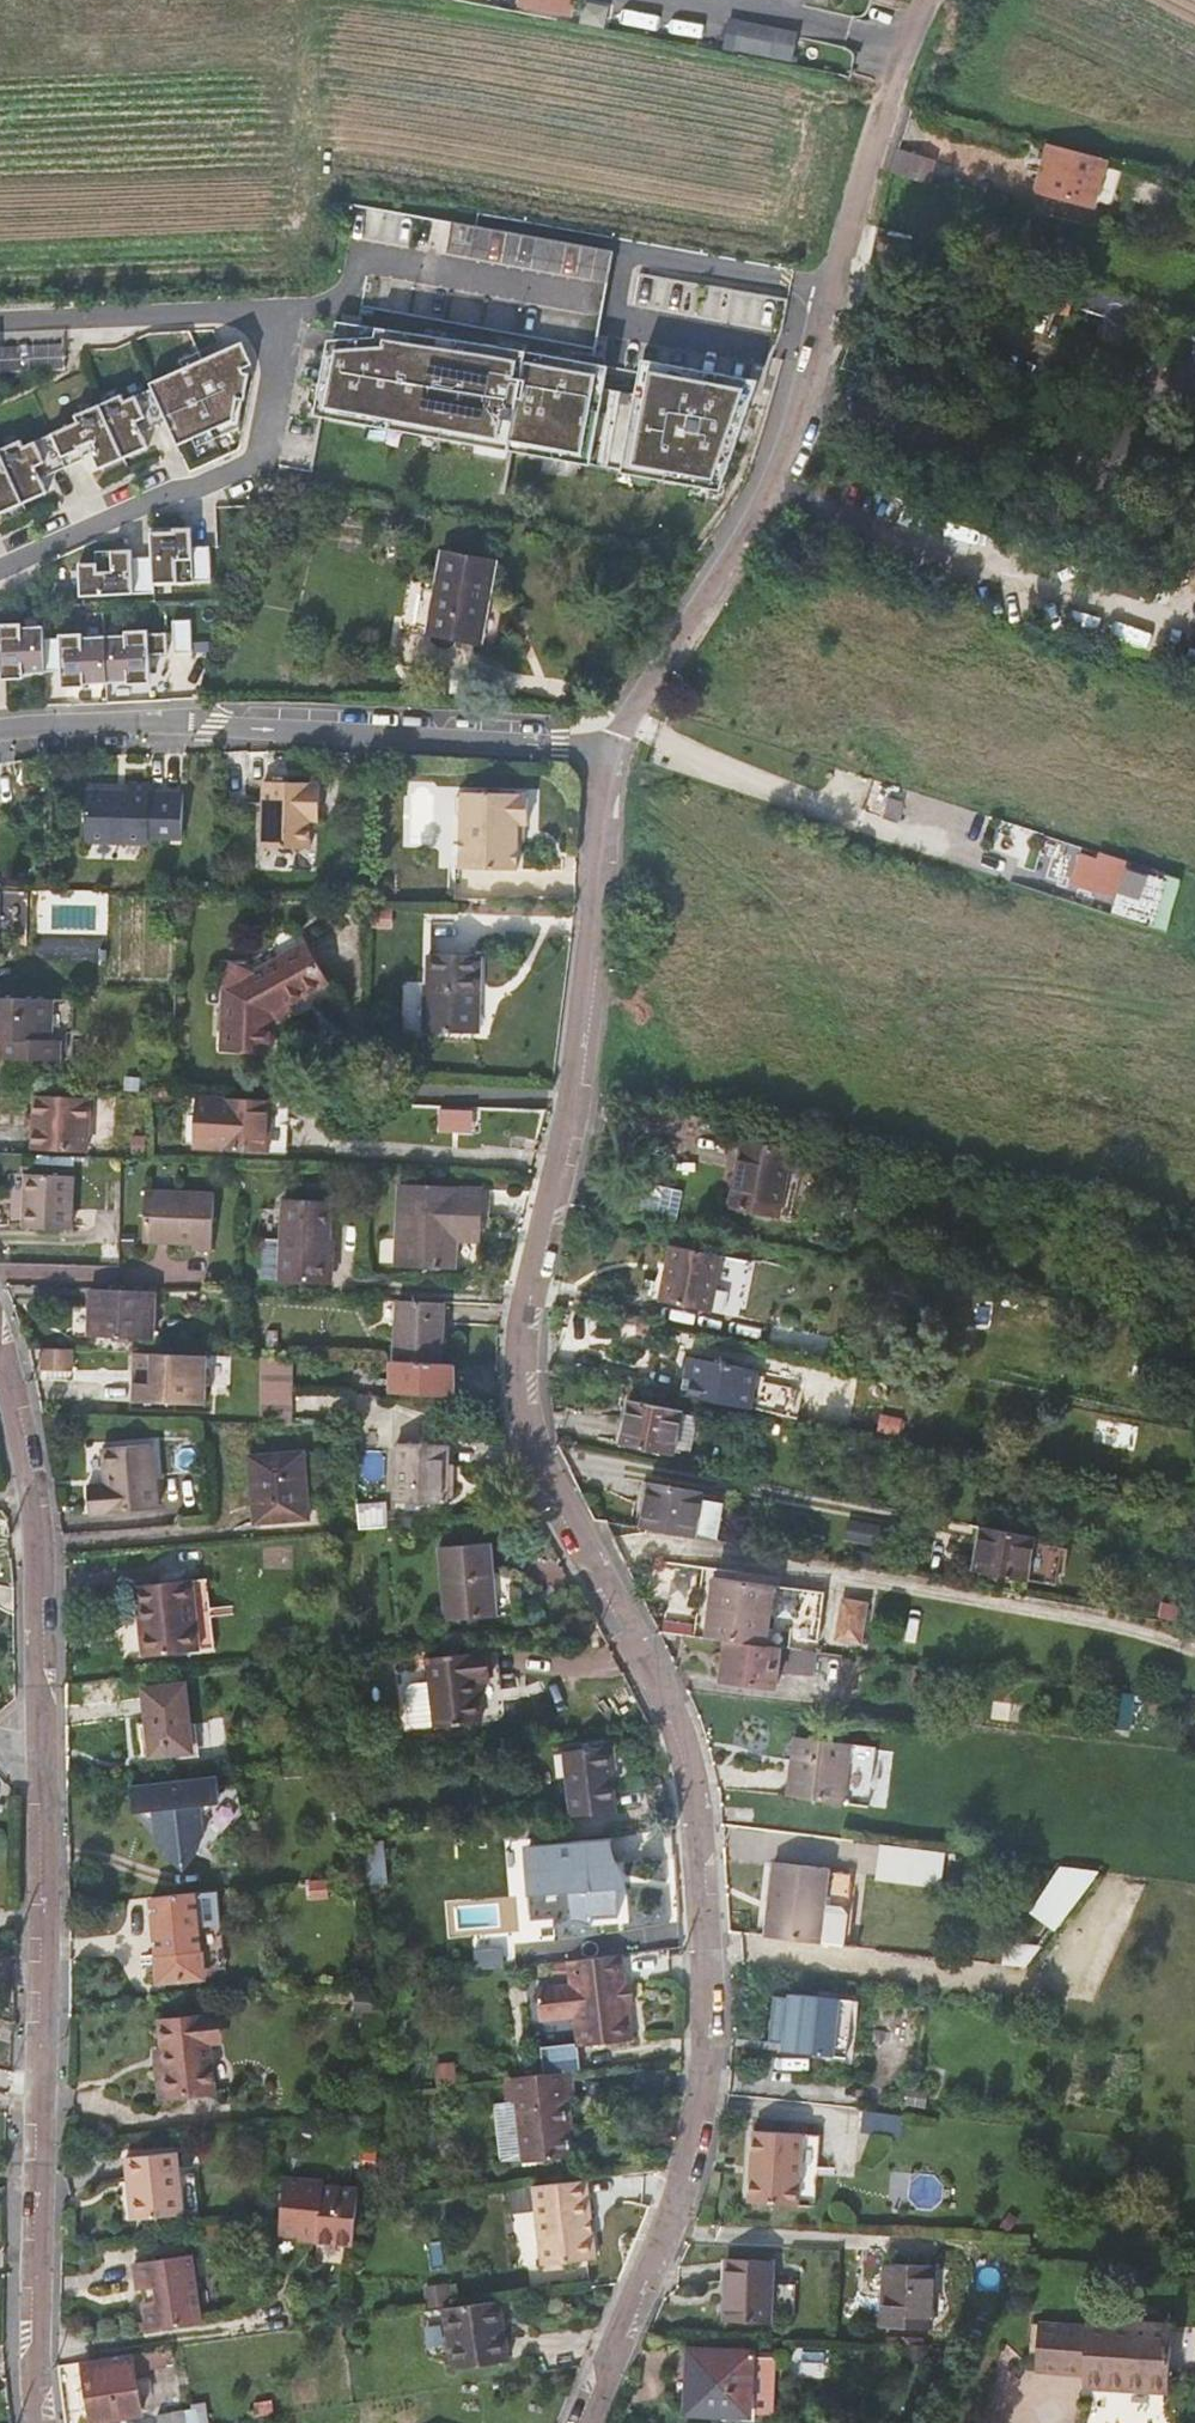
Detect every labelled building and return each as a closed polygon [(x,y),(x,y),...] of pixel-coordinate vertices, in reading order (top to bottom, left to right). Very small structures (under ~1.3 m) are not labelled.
[(558,0),(519,0),(517,7),(555,15),(558,0)] [(555,15),(567,18),(571,0),(558,0),(555,15)] [(796,35),(772,32),(769,53),(793,57),(796,35)] [(1053,144),(1047,168),(1054,170),(1060,146),(1053,144)] [(1054,170),(1047,168),(1041,193),(1093,206),(1105,158),(1060,146),(1054,170)] [(901,148),(895,171),(931,182),(938,158),(901,148)] [(1113,202),(1123,172),(1111,168),(1101,198),(1113,202)] [(453,221),(449,253),(611,277),(615,246),(453,221)] [(1077,285),(931,247),(923,275),(1069,313),(1077,285)] [(608,366),(336,321),(319,413),(590,463),(590,465),(621,470),(621,473),(720,490),(758,380),(641,359),(635,394),(603,388),(608,366)] [(151,388),(170,428),(177,445),(192,438),(209,430),(213,439),(237,428),(242,399),(245,375),(241,368),(250,364),(240,342),(202,359),(198,351),(178,360),(182,368),(149,383),(151,388)] [(64,369),(63,344),(0,347),(0,372),(64,369)] [(98,404),(123,458),(147,447),(144,440),(143,438),(151,434),(152,436),(170,428),(151,388),(124,400),(121,394),(98,404)] [(50,434),(65,467),(83,459),(82,456),(90,453),(91,455),(98,470),(123,458),(98,404),(74,415),(77,422),(50,434)] [(209,430),(192,438),(196,447),(213,439),(209,430)] [(23,503),(46,492),(40,478),(39,476),(47,472),(48,474),(65,467),(50,434),(23,446),(20,439),(0,448),(0,453),(23,503)] [(23,503),(0,453),(0,513),(23,503)] [(186,531),(149,532),(151,557),(152,557),(153,584),(210,581),(209,546),(187,547),(186,531)] [(153,584),(152,557),(151,557),(131,558),(131,550),(110,550),(111,562),(95,563),(78,564),(80,597),(154,593),(153,584)] [(111,562),(110,550),(95,551),(95,563),(111,562)] [(493,561),(443,552),(436,589),(406,583),(398,628),(428,633),(479,641),(493,561)] [(1150,583),(1108,569),(1101,592),(1143,606),(1150,583)] [(173,653),(191,652),(190,620),(172,620),(173,653)] [(44,672),(42,639),(42,626),(0,628),(0,649),(3,649),(4,675),(44,672)] [(104,636),(106,683),(145,681),(143,655),(166,654),(165,633),(104,636)] [(66,685),(106,683),(104,636),(42,639),(44,672),(65,671),(66,685)] [(116,791),(87,790),(86,842),(149,844),(150,838),(183,839),(184,793),(151,792),(151,784),(130,784),(130,792),(130,796),(116,795),(116,791)] [(525,823),(529,792),(462,790),(462,792),(457,799),(456,814),(463,821),(462,867),(516,869),(517,840),(518,822),(524,823),(525,823)] [(270,796),(268,844),(295,845),(308,846),(308,854),(333,855),(336,799),(270,796)] [(904,802),(889,797),(883,819),(899,824),(904,802)] [(308,846),(295,845),(295,854),(308,854),(308,846)] [(1192,881),(1166,873),(1164,880),(1126,869),(1114,911),(1152,922),(1151,926),(1180,935),(1192,881)] [(250,971),(224,986),(221,1048),(273,1050),(274,1023),(288,1015),(284,1008),(289,1004),(327,981),(305,944),(301,946),(292,929),(270,941),(278,955),(250,971)] [(483,955),(430,953),(427,1030),(476,1031),(478,992),(482,992),(483,955)] [(225,961),(224,986),(250,971),(225,961)] [(0,997),(0,1039),(1,1039),(2,1057),(60,1059),(61,1039),(51,1039),(53,999),(0,997)] [(284,1008),(288,1015),(293,1012),(289,1004),(284,1008)] [(66,1095),(36,1095),(33,1147),(87,1149),(88,1127),(65,1126),(66,1095)] [(284,1114),(284,1097),(227,1095),(227,1111),(208,1111),(207,1143),(225,1143),(225,1145),(269,1146),(271,1114),(284,1114)] [(743,1207),(778,1214),(791,1151),(744,1142),(731,1204),(743,1207)] [(596,1177),(634,1185),(635,1181),(597,1172),(596,1177)] [(73,1175),(28,1173),(26,1226),(72,1228),(73,1175)] [(456,1266),(458,1240),(458,1229),(480,1229),(482,1188),(400,1186),(396,1264),(456,1266)] [(214,1194),(146,1191),(143,1242),(193,1244),(193,1251),(211,1252),(214,1194)] [(331,1202),(284,1201),(282,1239),(264,1239),(264,1278),(328,1281),(331,1202)] [(458,1229),(458,1240),(479,1241),(480,1229),(458,1229)] [(741,1315),(753,1258),(687,1245),(673,1242),(670,1254),(666,1253),(657,1297),(741,1315)] [(153,1336),(156,1291),(90,1288),(89,1334),(153,1336)] [(443,1363),(445,1301),(398,1299),(396,1361),(443,1363)] [(279,1331),(267,1331),(266,1348),(279,1349),(279,1331)] [(74,1368),(75,1347),(71,1347),(39,1346),(38,1367),(74,1368)] [(206,1402),(209,1353),(137,1349),(134,1399),(206,1402)] [(294,1357),(261,1355),(260,1421),(293,1422),(294,1357)] [(693,1379),(690,1397),(752,1409),(760,1371),(690,1357),(686,1377),(693,1379)] [(394,1361),(391,1360),(390,1392),(455,1394),(454,1364),(443,1363),(396,1361),(394,1361)] [(693,1379),(686,1377),(683,1395),(690,1397),(693,1379)] [(682,1411),(630,1401),(621,1443),(672,1453),(673,1449),(689,1452),(697,1418),(682,1415),(682,1411)] [(157,1507),(152,1443),(98,1448),(100,1484),(85,1485),(88,1512),(157,1507)] [(450,1445),(397,1443),(394,1501),(447,1502),(448,1495),(457,1495),(458,1477),(449,1477),(450,1445)] [(310,1517),(303,1451),(250,1456),(254,1522),(310,1517)] [(650,1482),(641,1527),(717,1541),(725,1499),(706,1495),(706,1492),(650,1482)] [(387,1501),(358,1503),(361,1528),(389,1526),(387,1501)] [(884,1529),(849,1522),(846,1539),(881,1546),(884,1529)] [(1038,1536),(983,1526),(974,1569),(1028,1581),(1038,1536)] [(497,1611),(490,1538),(439,1544),(447,1618),(497,1611)] [(880,1557),(855,1552),(853,1564),(878,1569),(880,1557)] [(710,1578),(703,1637),(722,1640),(760,1644),(768,1587),(710,1578)] [(199,1598),(197,1579),(151,1585),(155,1628),(150,1629),(152,1656),(208,1649),(203,1597),(199,1598)] [(868,1604),(843,1600),(836,1639),(862,1644),(868,1604)] [(1182,1606),(1162,1602),(1159,1617),(1179,1621),(1182,1606)] [(695,1633),(696,1618),(665,1617),(665,1632),(695,1633)] [(770,1686),(771,1674),(775,1646),(760,1644),(722,1640),(717,1680),(770,1686)] [(775,1646),(771,1674),(807,1678),(810,1651),(775,1646)] [(488,1651),(495,1719),(505,1718),(498,1650),(488,1651)] [(495,1719),(488,1651),(427,1657),(430,1689),(415,1691),(409,1698),(412,1720),(420,1726),(495,1719)] [(193,1750),(185,1683),(143,1688),(150,1756),(193,1750)] [(1136,1693),(1111,1690),(1107,1728),(1131,1730),(1136,1693)] [(795,1736),(792,1760),(799,1761),(794,1796),(842,1802),(850,1743),(795,1736)] [(613,1769),(610,1746),(564,1751),(571,1816),(613,1811),(609,1769),(613,1769)] [(787,1795),(794,1796),(799,1761),(792,1760),(787,1795)] [(133,1811),(146,1810),(153,1817),(156,1839),(166,1846),(166,1854),(182,1867),(196,1850),(195,1843),(203,1834),(201,1817),(218,1796),(217,1776),(130,1783),(133,1811)] [(564,1909),(566,1925),(569,1922),(573,1920),(576,1919),(580,1917),(586,1917),(590,1917),(594,1918),(601,1921),(604,1912),(627,1910),(625,1881),(616,1882),(614,1866),(621,1865),(619,1840),(594,1843),(593,1837),(538,1844),(546,1911),(564,1909)] [(512,1898),(527,1898),(526,1844),(511,1844),(512,1898)] [(936,1851),(882,1844),(877,1881),(931,1887),(936,1851)] [(767,1936),(846,1945),(854,1872),(776,1862),(767,1936)] [(1102,1872),(1061,1867),(1030,1913),(1054,1932),(1102,1872)] [(150,1896),(155,1958),(164,1958),(166,1981),(204,1977),(196,1891),(150,1896)] [(1026,1967),(1042,1947),(1005,1942),(1002,1964),(1026,1967)] [(630,2039),(625,2001),(623,1985),(619,1953),(562,1960),(566,1985),(533,1988),(536,2021),(569,2016),(573,2047),(630,2039)] [(158,1982),(166,1981),(164,1958),(155,1958),(158,1982)] [(631,1984),(623,1985),(625,2001),(633,2000),(631,1984)] [(774,2002),(770,2002),(767,2030),(782,2031),(781,2047),(807,2049),(813,1992),(787,1990),(787,1996),(774,1995),(774,2002)] [(164,2067),(156,2067),(158,2096),(214,2090),(209,2042),(216,2041),(213,2014),(160,2019),(162,2048),(164,2067)] [(154,2049),(156,2067),(164,2067),(162,2048),(154,2049)] [(436,2087),(457,2084),(455,2061),(434,2064),(436,2087)] [(569,2159),(566,2134),(564,2121),(571,2120),(567,2097),(572,2096),(569,2070),(500,2079),(503,2106),(511,2105),(519,2165),(569,2159)] [(564,2121),(566,2134),(573,2133),(571,2120),(564,2121)] [(797,2204),(801,2131),(752,2128),(748,2201),(797,2204)] [(820,2132),(801,2131),(797,2204),(814,2205),(820,2132)] [(125,2156),(127,2177),(134,2176),(139,2218),(183,2212),(177,2171),(175,2149),(125,2156)] [(192,2169),(177,2171),(183,2212),(198,2210),(192,2169)] [(134,2176),(127,2177),(131,2218),(139,2218),(134,2176)] [(281,2229),(299,2230),(319,2231),(318,2239),(354,2242),(357,2206),(358,2189),(324,2187),(325,2180),(285,2177),(281,2229)] [(585,2249),(590,2249),(588,2231),(583,2231),(582,2219),(587,2219),(581,2179),(569,2180),(531,2185),(540,2256),(585,2249)] [(319,2231),(299,2230),(299,2237),(318,2239),(319,2231)] [(592,2267),(590,2249),(585,2249),(540,2256),(542,2273),(592,2267)] [(142,2302),(145,2321),(147,2329),(199,2321),(189,2254),(133,2263),(136,2287),(144,2286),(146,2301),(142,2302)] [(774,2258),(730,2256),(726,2319),(769,2321),(774,2258)] [(935,2266),(885,2263),(881,2323),(931,2327),(935,2266)] [(495,2299),(444,2307),(453,2367),(510,2359),(507,2338),(501,2338),(495,2299)] [(1171,2323),(1088,2319),(1086,2337),(1046,2335),(1044,2377),(1085,2378),(1085,2382),(1125,2383),(1125,2392),(1168,2394),(1171,2323)] [(147,2329),(145,2321),(127,2324),(129,2332),(147,2329)] [(132,2353),(115,2356),(92,2359),(83,2361),(87,2383),(82,2388),(84,2402),(90,2406),(93,2421),(142,2413),(135,2368),(167,2363),(166,2359),(173,2358),(171,2348),(132,2353)] [(753,2350),(689,2348),(685,2412),(750,2415),(771,2414),(772,2364),(752,2364),(753,2350)] [(273,2400),(254,2403),(256,2418),(275,2415),(273,2400)] [(194,2409),(197,2422),(204,2422),(201,2404),(193,2405),(194,2409)] [(194,2409),(158,2413),(160,2422),(197,2422),(194,2409)]
